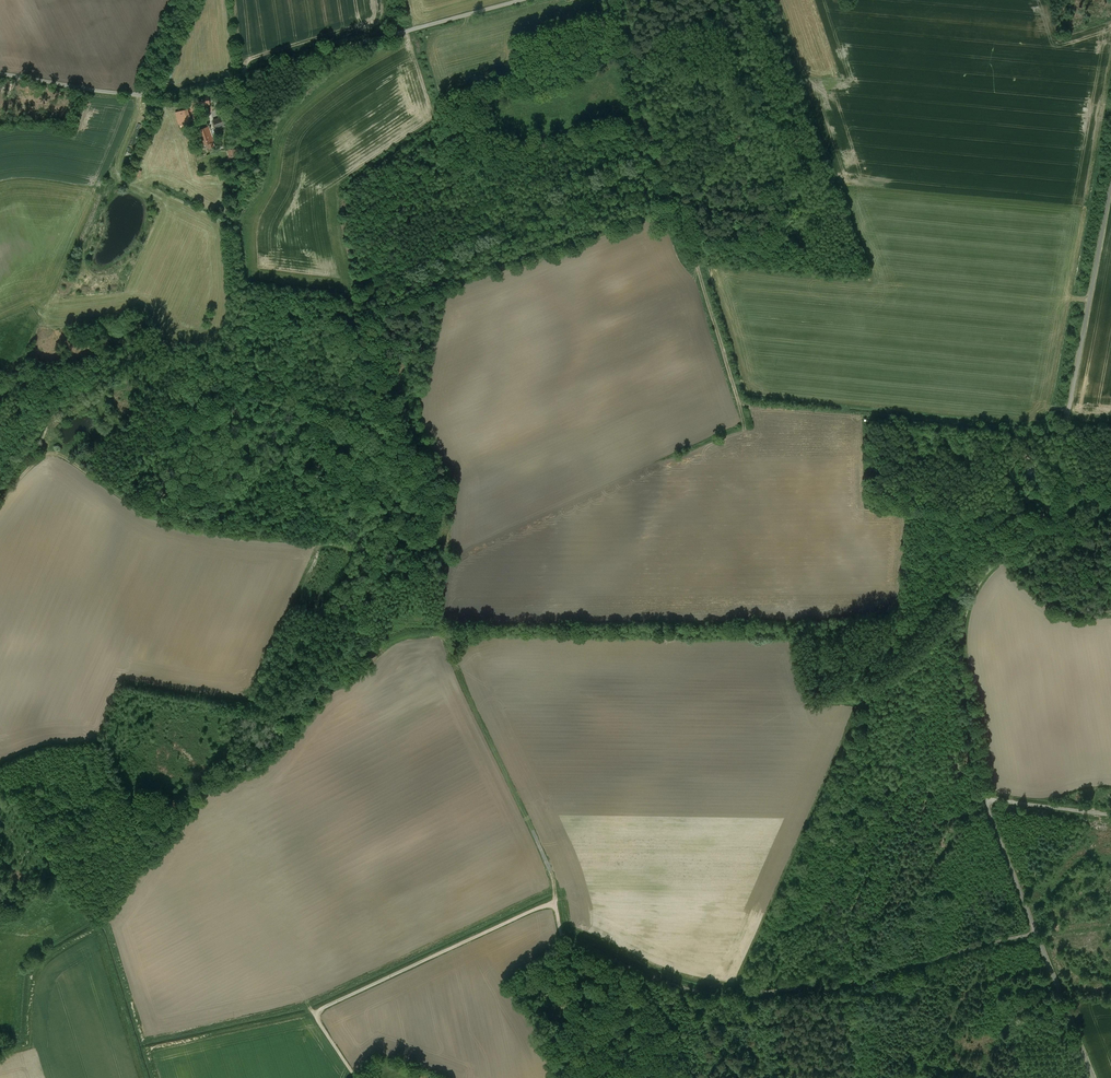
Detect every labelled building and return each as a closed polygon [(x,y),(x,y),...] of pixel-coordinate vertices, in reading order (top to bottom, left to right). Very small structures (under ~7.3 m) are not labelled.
[(209,96),(198,97),(199,105),(210,103),(209,96)] [(222,96),(216,98),(218,107),(225,105),(222,96)] [(226,116),(213,120),(216,128),(229,124),(226,116)] [(208,126),(196,131),(201,146),(207,144),(209,149),(214,148),(212,143),(213,142),(208,126)] [(136,168),(133,173),(140,176),(142,170),(136,168)] [(1037,940),(1034,941),(1039,954),(1042,952),(1037,940)]
